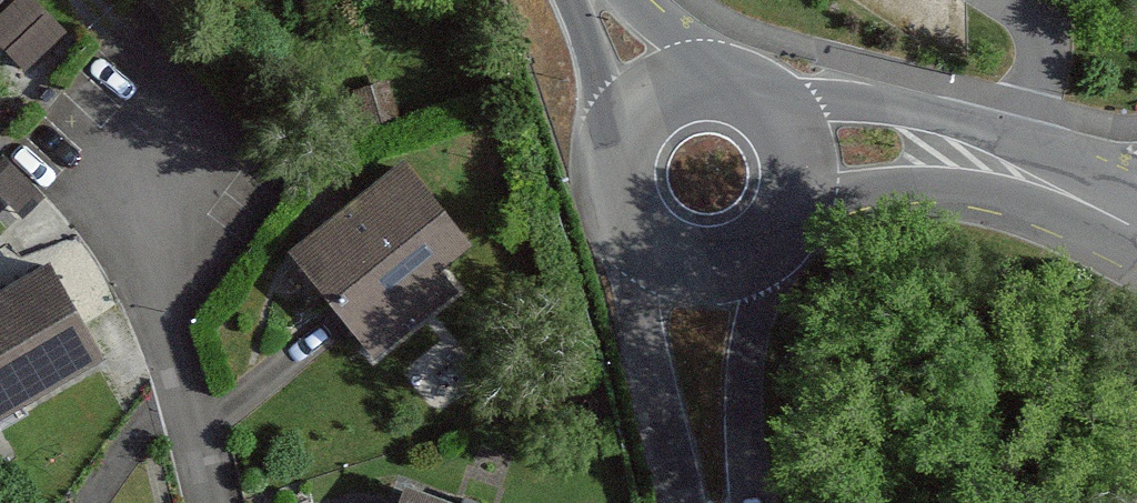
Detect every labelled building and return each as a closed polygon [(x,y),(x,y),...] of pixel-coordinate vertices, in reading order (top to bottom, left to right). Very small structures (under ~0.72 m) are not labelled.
[(71,20),(50,0),(0,0),(0,31),(32,61),(71,20)] [(399,160),(290,251),(334,303),(342,313),(353,326),(358,332),(376,354),(454,289),(436,268),(441,265),(445,261),(468,242),(399,160)] [(99,356),(46,264),(0,290),(0,412),(99,356)] [(404,487),(398,502),(447,502),(404,487)]
